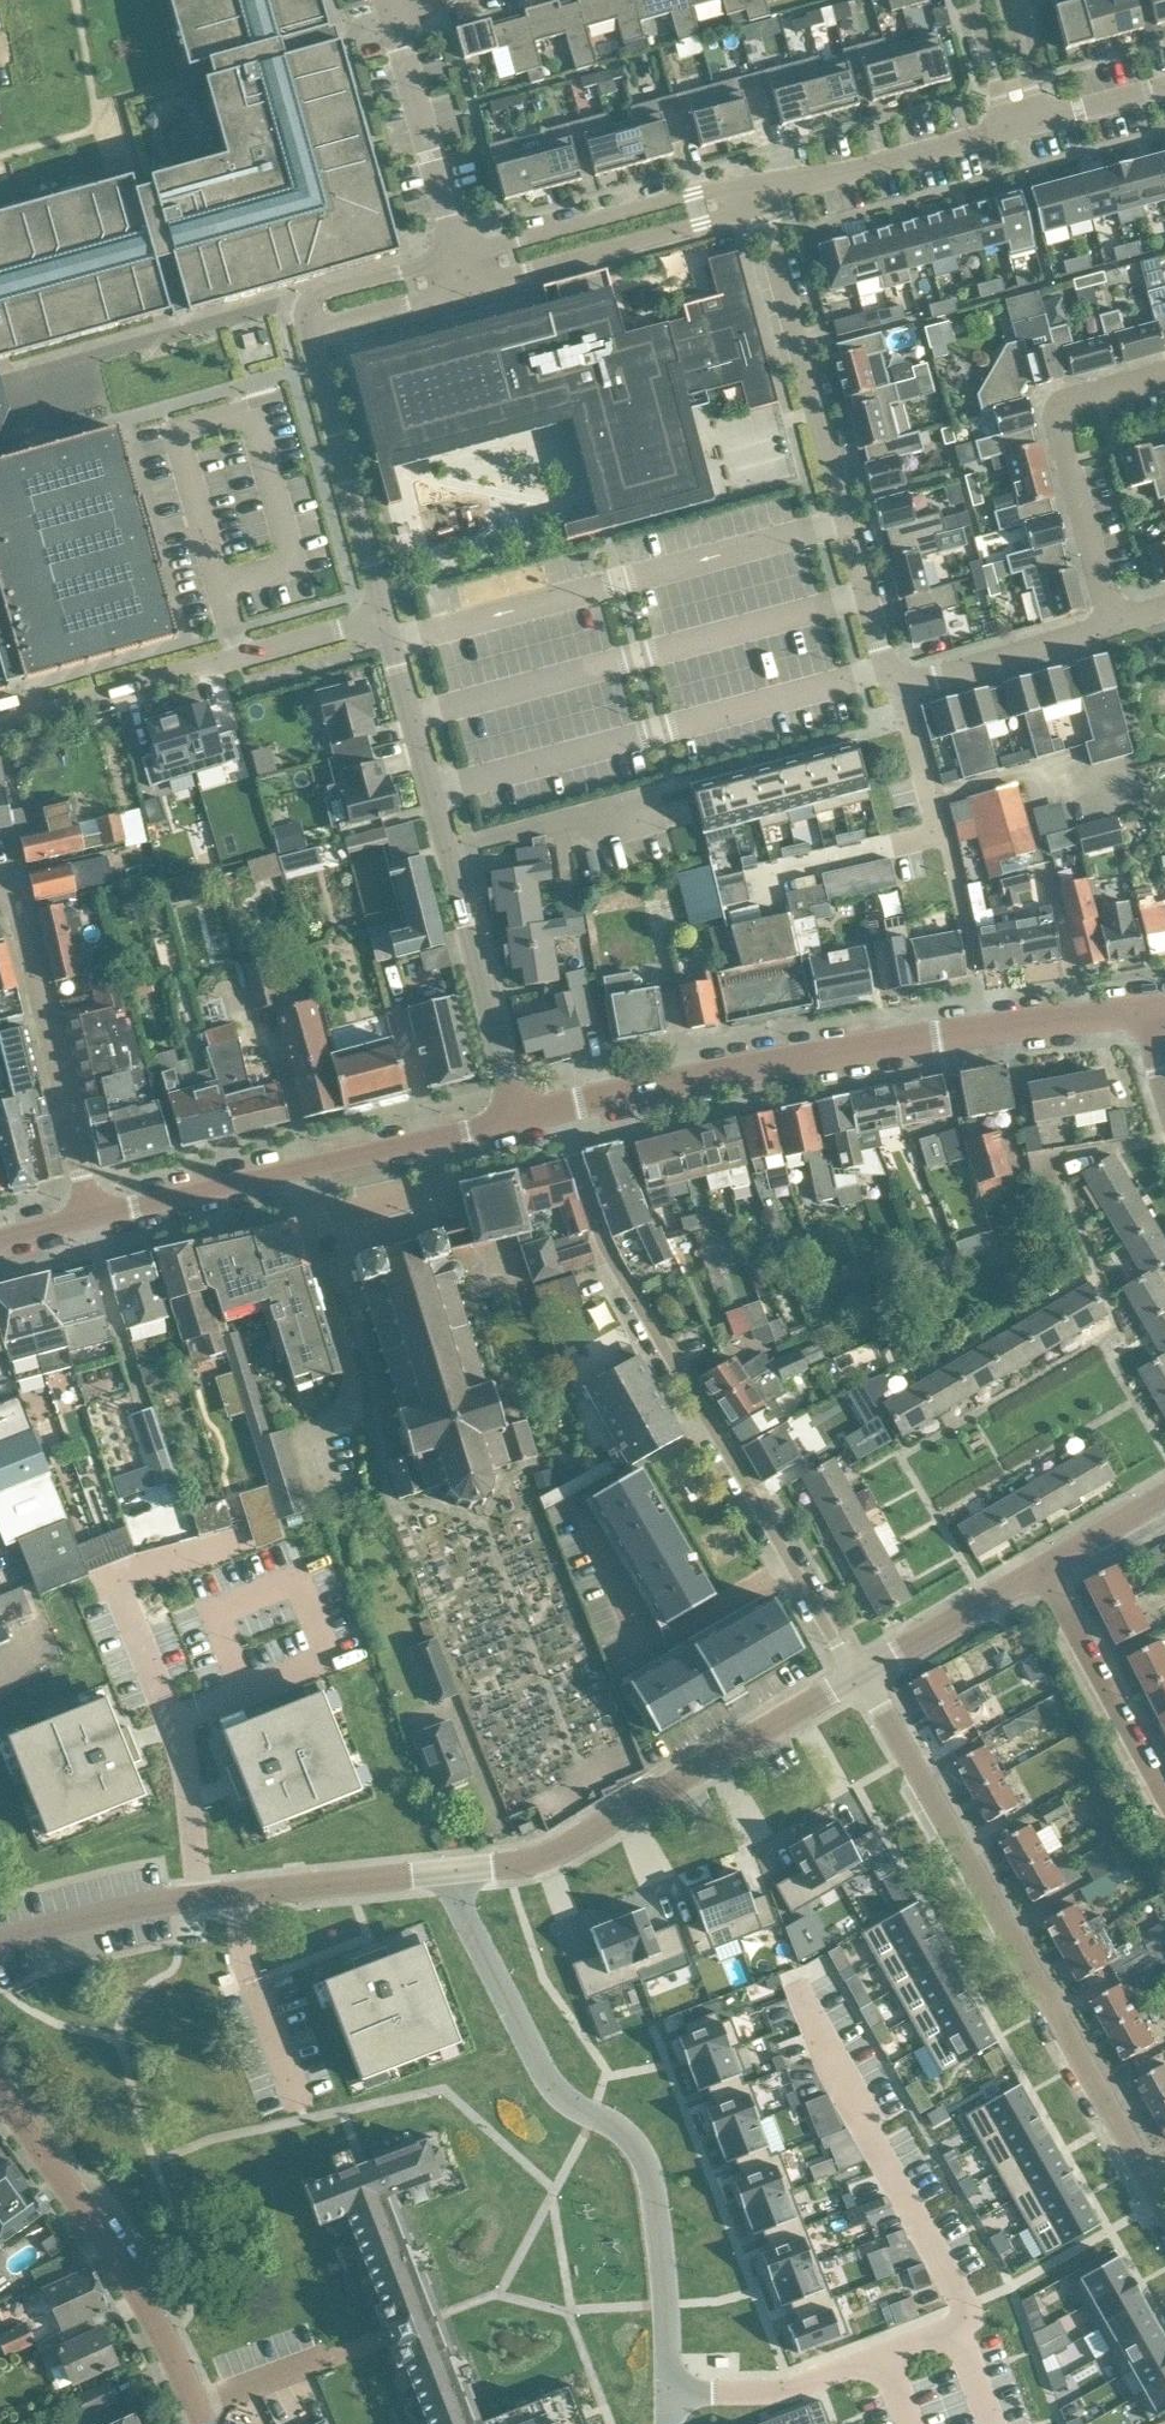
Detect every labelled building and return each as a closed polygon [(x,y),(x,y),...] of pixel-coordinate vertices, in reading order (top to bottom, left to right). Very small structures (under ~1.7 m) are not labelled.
[(12,356),(31,351),(29,343),(43,339),(46,347),(66,341),(64,333),(95,324),(98,332),(118,326),(116,318),(130,314),(132,322),(153,317),(150,309),(165,305),(167,313),(170,312),(170,311),(170,310),(172,317),(188,312),(188,313),(191,313),(189,305),(220,296),(222,304),(260,293),(258,286),(272,282),(274,289),(312,279),(310,271),(362,257),(389,249),(372,187),(379,185),(369,148),(361,150),(333,48),(340,46),(339,43),(338,43),(334,28),(328,30),(328,29),(329,29),(328,26),(320,28),(312,0),(177,0),(180,11),(172,14),(178,34),(186,32),(190,46),(182,48),(188,69),(208,63),(213,79),(204,81),(205,84),(212,82),(232,152),(254,146),(259,164),(226,173),(224,165),(155,185),(153,178),(150,178),(152,187),(136,191),(132,177),(111,182),(114,190),(82,199),(80,191),(42,202),(44,210),(13,219),(10,211),(0,214),(0,360),(12,356)] [(577,3),(578,3),(585,28),(586,28),(616,19),(627,56),(648,50),(640,22),(639,22),(633,0),(576,0),(577,3)] [(688,0),(633,0),(639,22),(640,22),(670,13),(678,42),(699,36),(691,7),(690,8),(688,0)] [(744,0),(722,0),(726,16),(745,11),(746,10),(744,0)] [(746,10),(745,11),(749,22),(770,16),(765,0),(744,0),(746,10)] [(874,10),(871,0),(855,0),(831,7),(835,21),(874,10)] [(899,0),(888,0),(891,11),(901,8),(899,0)] [(901,8),(930,0),(899,0),(901,8)] [(1080,0),(1051,0),(1065,50),(1091,43),(1080,0)] [(1107,0),(1080,0),(1091,43),(1117,36),(1107,0)] [(1153,14),(1154,14),(1150,0),(1107,0),(1117,36),(1142,29),(1139,18),(1153,14)] [(1154,14),(1153,14),(1156,25),(1164,23),(1164,0),(1150,0),(1154,14)] [(578,3),(577,3),(559,8),(557,1),(524,10),(526,17),(527,17),(534,42),(535,42),(565,34),(576,71),(596,65),(586,28),(585,28),(578,3)] [(823,23),(820,10),(805,14),(806,17),(809,27),(823,23)] [(527,17),(526,17),(491,27),(489,20),(455,30),(464,59),(507,47),(515,75),(526,72),(530,84),(544,80),(541,68),(542,68),(535,42),(534,42),(527,17)] [(809,27),(806,17),(792,21),(794,31),(809,27)] [(936,32),(910,39),(923,88),(949,81),(936,32)] [(898,95),(885,46),(886,46),(884,39),(842,50),(843,57),(844,57),(854,95),(855,95),(869,91),(872,102),(898,95)] [(923,88),(910,39),(886,46),(885,46),(898,95),(923,88)] [(832,112),(819,64),(820,64),(818,57),(792,64),(807,119),(832,112)] [(858,105),(855,95),(854,95),(844,57),(843,57),(820,64),(819,64),(832,112),(858,105)] [(807,119),(792,64),(752,74),(764,119),(778,115),(781,126),(807,119)] [(609,70),(595,74),(597,84),(612,80),(609,70)] [(597,84),(595,74),(580,78),(583,88),(597,84)] [(749,123),(764,119),(752,74),(711,85),(726,141),(752,134),(749,123)] [(726,141),(711,85),(671,96),(683,141),(697,137),(700,148),(726,141)] [(518,95),(504,99),(506,109),(521,105),(518,95)] [(669,145),(683,141),(671,96),(629,107),(633,121),(634,121),(645,163),(672,156),(669,145)] [(506,109),(504,99),(489,103),(492,113),(506,109)] [(620,169),(609,128),(610,127),(606,113),(580,120),(592,165),(591,166),(594,176),(620,169)] [(578,169),(591,166),(592,165),(580,120),(538,132),(542,146),(544,145),(555,187),(581,180),(578,169)] [(634,121),(633,121),(610,127),(609,128),(620,169),(645,163),(634,121)] [(530,194),(519,152),(515,138),(488,145),(503,201),(530,194)] [(542,146),(519,152),(530,194),(555,187),(544,145),(542,146)] [(1155,157),(1164,193),(1164,154),(1155,157)] [(1155,157),(1146,159),(1139,161),(1131,163),(1131,162),(1130,162),(1142,206),(1164,200),(1164,193),(1155,157)] [(1142,206),(1130,162),(1126,163),(1126,162),(1119,164),(1119,165),(1105,169),(1117,213),(1120,224),(1145,218),(1142,206)] [(1117,213),(1105,169),(1104,169),(1104,170),(1090,174),(1083,176),(1080,177),(1092,220),(1117,213)] [(1092,220),(1080,177),(1065,181),(1065,180),(1058,182),(1058,183),(1055,184),(1066,226),(1092,220)] [(1066,226),(1055,184),(1051,185),(1051,184),(1044,186),(1044,187),(1029,191),(1041,233),(1066,226)] [(1035,249),(1020,195),(1020,193),(1004,197),(997,199),(994,200),(1005,243),(1008,256),(1035,249)] [(1005,243),(994,200),(991,201),(990,201),(983,203),(984,203),(969,207),(980,250),(1005,243)] [(980,250),(969,207),(960,209),(952,211),(944,214),(955,256),(980,250)] [(955,256),(944,214),(929,218),(929,217),(922,219),(922,220),(919,220),(930,263),(955,256)] [(930,263),(919,220),(904,224),(897,226),(893,227),(905,270),(906,270),(930,263)] [(905,270),(893,227),(879,231),(872,233),(868,234),(880,277),(879,277),(883,290),(910,283),(906,270),(905,270)] [(880,277),(868,234),(854,238),(854,237),(847,239),(847,240),(844,240),(844,239),(843,239),(855,283),(879,277),(880,277)] [(855,283),(843,239),(839,240),(832,241),(832,242),(817,246),(829,290),(855,283)] [(1138,242),(1125,245),(1128,258),(1141,254),(1138,242)] [(1128,258),(1125,245),(1113,248),(1116,261),(1128,258)] [(686,319),(666,324),(678,372),(688,369),(695,395),(740,383),(748,411),(777,403),(737,252),(707,260),(721,310),(704,314),(700,301),(682,306),(686,319)] [(1088,255),(1075,259),(1079,271),(1091,268),(1088,255)] [(1144,281),(1162,276),(1157,258),(1139,263),(1144,281)] [(1079,271),(1075,259),(1063,262),(1066,275),(1079,271)] [(678,372),(666,324),(623,336),(605,270),(542,287),(543,288),(555,285),(559,302),(547,305),(550,316),(363,366),(387,458),(567,410),(572,428),(583,425),(607,517),(699,492),(675,400),(695,395),(688,369),(678,372)] [(1018,288),(1030,284),(1027,272),(1014,275),(1018,288)] [(1103,272),(1087,276),(1090,287),(1105,283),(1103,272)] [(1090,287),(1087,276),(1072,280),(1075,291),(1090,287)] [(1001,278),(989,282),(992,294),(1005,291),(1001,278)] [(992,294),(989,282),(976,285),(980,298),(992,294)] [(1146,292),(1155,323),(1156,323),(1162,347),(1163,347),(1164,346),(1164,287),(1146,292)] [(953,299),(940,302),(944,315),(956,311),(953,299)] [(944,315),(940,302),(928,305),(931,318),(944,315)] [(901,305),(889,309),(892,321),(905,318),(901,305)] [(892,321),(889,309),(876,312),(880,325),(892,321)] [(1162,347),(1156,323),(1155,323),(1123,332),(1118,311),(1098,316),(1104,337),(1105,337),(1111,361),(1112,361),(1121,358),(1123,363),(1164,351),(1163,347),(1162,347)] [(858,315),(833,321),(837,336),(862,329),(858,315)] [(924,328),(927,338),(942,334),(939,324),(924,328)] [(1105,337),(1104,337),(1072,346),(1067,324),(1047,330),(1051,344),(1052,344),(1060,374),(1061,374),(1070,372),(1072,376),(1113,365),(1112,361),(1111,361),(1105,337)] [(850,397),(849,396),(873,390),(873,389),(888,385),(880,353),(886,352),(880,332),(835,344),(836,346),(838,355),(834,356),(845,398),(850,397)] [(945,345),(942,334),(927,338),(929,349),(945,345)] [(1060,374),(1052,344),(1051,344),(1026,351),(1023,340),(1005,345),(991,370),(1023,388),(1025,384),(1033,382),(1034,386),(1062,379),(1061,374),(1060,374)] [(911,368),(915,382),(930,378),(926,363),(911,368)] [(1020,393),(1023,388),(991,370),(976,395),(981,413),(993,410),(999,435),(1030,427),(1030,428),(1034,427),(1027,399),(1022,400),(1020,393)] [(934,393),(930,378),(915,382),(919,397),(934,393)] [(9,410),(1,383),(0,380),(0,431),(9,410)] [(894,383),(888,385),(873,389),(873,390),(849,396),(850,397),(852,406),(848,407),(859,449),(863,448),(863,447),(898,438),(898,437),(890,405),(899,403),(894,383)] [(940,430),(944,445),(955,442),(951,427),(940,430)] [(1034,444),(1030,428),(1030,427),(999,435),(956,446),(961,466),(1004,454),(1011,480),(1043,471),(1041,464),(1044,463),(1039,443),(1034,444)] [(6,689),(9,688),(8,685),(7,684),(24,679),(24,680),(27,680),(27,679),(58,670),(58,671),(61,670),(61,669),(85,663),(88,663),(88,662),(112,655),(112,656),(115,655),(115,654),(139,648),(142,647),(173,638),(173,639),(177,638),(176,635),(175,635),(166,603),(167,603),(166,600),(165,600),(150,546),(157,544),(156,541),(155,541),(149,522),(150,521),(149,518),(143,520),(138,502),(128,466),(127,463),(118,432),(119,431),(118,428),(114,429),(114,430),(83,439),(83,438),(80,439),(56,446),(53,446),(53,447),(29,454),(29,453),(26,454),(3,461),(2,461),(0,461),(0,690),(6,689)] [(918,431),(898,437),(898,438),(863,447),(863,448),(868,464),(863,465),(871,493),(905,484),(898,457),(924,451),(918,431)] [(1150,449),(1148,444),(1120,452),(1130,487),(1152,481),(1157,500),(1164,498),(1164,445),(1150,449)] [(1054,497),(1048,477),(1045,478),(1043,471),(1011,480),(1018,505),(993,512),(998,531),(1023,524),(1054,515),(1053,515),(1049,499),(1054,497)] [(975,473),(964,476),(968,491),(979,489),(975,473)] [(983,504),(979,489),(968,491),(972,507),(983,504)] [(946,533),(941,513),(916,519),(909,493),(873,503),(874,506),(876,511),(881,531),(885,530),(890,548),(936,535),(946,533)] [(970,526),(966,512),(957,515),(960,529),(970,526)] [(1058,513),(1053,515),(1054,515),(1023,524),(1030,549),(1005,556),(1010,575),(1021,573),(1066,560),(1061,543),(1065,541),(1058,513)] [(927,587),(919,559),(940,553),(936,535),(890,548),(893,556),(888,558),(889,560),(890,566),(899,598),(927,590),(927,587)] [(1148,549),(1159,583),(1164,581),(1164,543),(1148,549)] [(1068,570),(1066,560),(1021,573),(1025,590),(1031,589),(1040,622),(1084,610),(1073,569),(1068,570)] [(983,575),(979,561),(974,562),(969,564),(973,577),(983,575)] [(992,564),(981,567),(985,582),(996,579),(992,564)] [(986,589),(983,575),(973,577),(977,591),(982,590),(986,589)] [(1000,594),(996,579),(985,582),(989,597),(1000,594)] [(940,612),(959,607),(953,583),(927,590),(899,598),(899,599),(904,598),(908,614),(904,616),(911,644),(946,634),(940,612)] [(1106,655),(1106,654),(1075,662),(1076,664),(1077,666),(1061,670),(1060,668),(1061,668),(1060,667),(1031,675),(1041,710),(1042,710),(1081,699),(1092,741),(1084,743),(1085,744),(1085,745),(1091,766),(1132,754),(1126,733),(1128,733),(1125,722),(1115,689),(1116,689),(1115,687),(1106,655)] [(1041,710),(1031,675),(1002,683),(1002,685),(1003,684),(1004,687),(996,689),(1004,721),(1024,715),(1036,759),(1054,753),(1051,741),(1042,710),(1041,710)] [(370,721),(368,717),(372,716),(370,709),(369,705),(373,704),(369,687),(365,689),(364,683),(352,685),(352,683),(347,685),(347,687),(318,694),(325,723),(327,722),(329,733),(327,733),(329,741),(333,758),(371,749),(367,735),(373,734),(370,721)] [(985,726),(1004,721),(996,689),(988,691),(987,689),(987,687),(958,695),(980,774),(997,769),(985,726)] [(980,774),(958,695),(929,704),(929,705),(930,705),(931,707),(923,709),(922,706),(920,706),(930,741),(950,736),(963,779),(980,774)] [(206,704),(175,714),(176,714),(194,773),(239,760),(230,732),(216,736),(206,704)] [(156,754),(141,759),(150,787),(194,773),(176,714),(175,714),(146,723),(156,754)] [(1061,738),(1051,741),(1054,753),(1064,750),(1061,738)] [(855,743),(827,750),(842,808),(870,800),(855,743)] [(390,788),(388,779),(384,780),(380,763),(374,764),(371,749),(333,758),(327,760),(334,786),(342,784),(345,794),(344,795),(351,823),(377,817),(378,819),(383,817),(382,815),(396,812),(395,807),(399,806),(395,787),(390,788)] [(820,752),(800,758),(812,804),(811,804),(814,815),(815,815),(842,808),(827,750),(820,752)] [(1028,751),(1014,755),(1017,764),(1031,760),(1028,751)] [(1017,764),(1014,755),(1000,759),(1002,768),(1017,764)] [(800,758),(773,765),(785,811),(786,811),(811,804),(812,804),(800,758)] [(773,765),(746,772),(759,818),(758,818),(760,829),(762,829),(788,822),(789,822),(786,811),(785,811),(773,765)] [(746,772),(719,779),(732,825),(758,818),(759,818),(746,772)] [(955,772),(940,776),(942,785),(957,781),(955,772)] [(719,779),(692,786),(707,844),(735,836),(732,825),(719,779)] [(1033,850),(1014,786),(1014,784),(966,798),(990,879),(1022,869),(1033,850)] [(12,825),(5,787),(0,788),(0,827),(12,825)] [(40,824),(34,833),(21,836),(27,862),(88,848),(103,845),(125,840),(119,814),(97,819),(100,833),(80,836),(77,823),(76,824),(70,797),(36,805),(40,824)] [(158,798),(143,802),(149,825),(164,820),(158,798)] [(963,801),(949,805),(954,821),(968,817),(963,801)] [(1075,828),(1082,853),(1097,849),(1094,838),(1120,832),(1116,817),(1075,828)] [(292,826),(273,830),(279,852),(298,848),(292,826)] [(1045,835),(1049,852),(1079,844),(1075,828),(1045,835)] [(863,830),(849,834),(851,843),(865,840),(863,830)] [(849,834),(835,837),(837,846),(851,843),(849,834)] [(508,928),(513,927),(542,923),(536,881),(551,879),(545,836),(532,839),(533,848),(515,851),(517,868),(490,872),(493,889),(498,888),(499,895),(494,896),(497,913),(506,911),(508,928)] [(809,843),(795,846),(797,856),(811,852),(809,843)] [(795,846),(781,849),(783,859),(797,856),(795,846)] [(295,854),(279,858),(284,874),(299,870),(295,854)] [(755,855),(740,859),(743,868),(757,865),(755,855)] [(36,899),(59,894),(113,881),(108,857),(82,864),(84,868),(70,872),(68,864),(30,873),(36,899)] [(443,944),(441,937),(420,858),(392,865),(406,918),(366,929),(374,961),(394,956),(394,957),(417,951),(421,950),(443,944)] [(890,859),(876,862),(883,890),(896,887),(890,859)] [(876,862),(863,865),(869,893),(883,890),(876,862)] [(863,865),(849,868),(855,896),(869,893),(863,865)] [(710,866),(678,873),(690,925),(722,918),(720,908),(716,893),(713,879),(711,870),(710,866)] [(849,868),(835,871),(841,899),(855,896),(849,868)] [(835,871),(821,874),(823,884),(828,902),(841,899),(835,871)] [(743,873),(715,879),(719,893),(747,887),(743,873)] [(1000,882),(1005,906),(1005,909),(1018,906),(1015,894),(1031,890),(1028,876),(1000,882)] [(1073,943),(1080,966),(1085,965),(1087,968),(1097,966),(1097,961),(1103,960),(1092,918),(1095,917),(1086,879),(1058,887),(1073,943)] [(1002,968),(990,910),(984,911),(979,883),(967,885),(976,929),(984,970),(982,971),(982,972),(1002,968)] [(718,971),(713,973),(726,1022),(730,1021),(731,1026),(808,1010),(807,1005),(810,1005),(801,961),(793,921),(793,920),(810,917),(808,907),(828,903),(827,903),(823,884),(823,885),(785,893),(790,914),(724,929),(729,950),(716,953),(717,957),(715,958),(718,971)] [(747,887),(719,893),(722,907),(750,901),(747,887)] [(1149,953),(1164,950),(1164,907),(1155,909),(1150,887),(1134,890),(1149,953)] [(1005,909),(1005,906),(997,908),(995,895),(988,897),(990,910),(1002,968),(1021,965),(1014,923),(1013,923),(1011,913),(1006,913),(1005,909)] [(563,920),(542,923),(513,927),(508,928),(506,928),(509,945),(514,944),(515,951),(510,952),(512,969),(522,967),(524,984),(524,985),(558,980),(551,937),(585,933),(580,902),(561,905),(563,920)] [(1107,961),(1144,954),(1136,921),(1130,922),(1125,902),(1101,908),(1106,928),(1100,930),(1107,961)] [(38,909),(55,981),(77,976),(70,944),(79,942),(77,928),(81,927),(77,911),(63,914),(60,904),(38,909)] [(1040,917),(1014,923),(1021,965),(1059,958),(1049,906),(1038,908),(1040,917)] [(887,941),(874,944),(883,991),(913,985),(904,940),(909,939),(905,916),(883,920),(887,941)] [(814,917),(793,921),(801,961),(808,960),(815,997),(816,997),(818,1008),(837,1004),(836,999),(873,993),(864,948),(821,956),(814,917)] [(713,954),(716,953),(729,950),(724,929),(723,924),(708,928),(713,954)] [(958,932),(909,941),(917,984),(968,975),(967,973),(966,973),(958,932)] [(4,943),(0,944),(0,1026),(8,1024),(6,1018),(23,1014),(5,943),(4,943)] [(92,974),(94,985),(119,979),(117,968),(115,969),(111,950),(97,953),(100,967),(96,968),(97,973),(92,974)] [(417,951),(396,956),(400,971),(425,965),(421,950),(417,951)] [(449,956),(433,960),(439,984),(438,984),(439,985),(455,981),(449,956)] [(272,1004),(266,982),(271,981),(264,957),(243,963),(257,1009),(272,1004)] [(688,1028),(717,1023),(712,998),(716,997),(708,965),(703,967),(706,980),(679,986),(688,1028)] [(154,991),(147,967),(124,974),(131,998),(154,991)] [(554,995),(558,1011),(516,1021),(524,1054),(542,1049),(544,1059),(560,1054),(559,1049),(566,1047),(567,1053),(584,1048),(579,1027),(596,1023),(582,969),(564,973),(569,992),(554,995)] [(665,1032),(658,987),(635,991),(632,972),(602,977),(606,996),(604,996),(612,1041),(665,1032)] [(142,1056),(133,1019),(122,978),(119,979),(94,985),(93,985),(95,993),(93,994),(95,1004),(63,1012),(84,1102),(83,1102),(98,1163),(103,1166),(103,1167),(121,1162),(109,1114),(154,1102),(146,1073),(142,1056)] [(407,1007),(417,1046),(426,1086),(426,1087),(426,1088),(473,1077),(472,1075),(471,1075),(453,996),(407,1007)] [(273,1010),(303,1118),(341,1109),(313,1000),(273,1010)] [(209,1047),(207,1047),(218,1091),(220,1090),(233,1133),(288,1121),(281,1093),(278,1083),(250,1089),(239,1044),(237,1044),(231,1023),(204,1030),(209,1047)] [(0,1033),(0,1042),(0,1044),(9,1076),(35,1182),(38,1181),(38,1180),(59,1176),(59,1177),(62,1176),(37,1069),(26,1026),(0,1033)] [(329,1055),(343,1108),(407,1092),(393,1039),(329,1055)] [(0,1044),(0,1091),(4,1094),(5,1094),(7,1100),(0,1102),(0,1153),(9,1188),(35,1182),(9,1076),(0,1044)] [(233,1133),(220,1090),(218,1091),(207,1047),(206,1048),(211,1069),(191,1074),(192,1077),(186,1079),(203,1140),(233,1133)] [(203,1140),(186,1079),(192,1077),(191,1074),(187,1060),(178,1062),(175,1049),(156,1054),(181,1146),(203,1140)] [(958,1073),(966,1117),(1012,1109),(1004,1065),(958,1073)] [(1101,1072),(1065,1078),(1072,1114),(1107,1108),(1101,1072)] [(941,1076),(892,1086),(902,1124),(949,1115),(941,1076)] [(1072,1114),(1065,1078),(1028,1085),(1035,1121),(1072,1114)] [(902,1124),(892,1086),(847,1095),(859,1150),(873,1147),(879,1146),(876,1130),(902,1124)] [(845,1096),(816,1102),(824,1138),(835,1135),(839,1153),(842,1170),(882,1170),(873,1148),(857,1152),(845,1096)] [(158,1101),(154,1102),(109,1114),(121,1162),(170,1149),(158,1101)] [(810,1164),(816,1192),(818,1201),(839,1197),(837,1188),(834,1175),(829,1155),(822,1157),(811,1103),(774,1110),(784,1157),(803,1153),(805,1165),(810,1164)] [(1108,1112),(1113,1140),(1129,1137),(1125,1109),(1108,1112)] [(771,1111),(739,1118),(755,1173),(751,1174),(757,1196),(765,1210),(773,1229),(774,1228),(781,1227),(776,1205),(772,1189),(789,1185),(785,1164),(783,1165),(771,1111)] [(734,1120),(714,1125),(729,1186),(730,1186),(731,1189),(750,1184),(745,1164),(746,1164),(734,1120)] [(729,1186),(714,1125),(699,1128),(699,1126),(693,1127),(705,1174),(706,1174),(710,1191),(729,1186)] [(705,1174),(693,1127),(688,1128),(689,1131),(674,1135),(685,1179),(705,1174)] [(960,1127),(941,1133),(950,1163),(969,1157),(961,1130),(960,1127)] [(1023,1129),(1027,1153),(1041,1150),(1037,1127),(1023,1129)] [(968,1128),(961,1130),(969,1157),(971,1166),(982,1200),(1004,1193),(999,1177),(1011,1173),(998,1130),(971,1138),(968,1128)] [(685,1179),(674,1135),(660,1139),(659,1136),(654,1137),(666,1184),(685,1179)] [(666,1184),(654,1137),(648,1139),(649,1141),(634,1145),(645,1189),(653,1207),(671,1202),(666,1184)] [(653,1265),(673,1256),(663,1235),(660,1227),(655,1229),(621,1142),(581,1152),(611,1237),(635,1228),(653,1265)] [(1082,1173),(1103,1207),(1133,1189),(1113,1155),(1082,1173)] [(565,1160),(513,1173),(524,1217),(558,1206),(567,1237),(588,1229),(573,1187),(565,1160)] [(513,1173),(459,1185),(467,1214),(435,1222),(437,1234),(443,1251),(474,1245),(475,1245),(517,1235),(532,1282),(561,1273),(555,1253),(549,1237),(532,1243),(524,1217),(513,1173)] [(854,1175),(834,1175),(837,1188),(856,1184),(854,1175)] [(859,1188),(858,1183),(856,1184),(837,1188),(839,1197),(841,1205),(862,1200),(859,1188)] [(1154,1223),(1133,1189),(1103,1207),(1123,1242),(1154,1223)] [(681,1219),(683,1229),(697,1226),(695,1216),(681,1219)] [(191,1243),(190,1243),(203,1285),(215,1289),(222,1313),(268,1299),(270,1306),(268,1307),(272,1322),(274,1321),(286,1359),(292,1378),(308,1373),(311,1381),(339,1372),(309,1276),(304,1278),(301,1266),(307,1264),(293,1221),(293,1220),(264,1228),(256,1230),(250,1231),(250,1230),(191,1243)] [(1154,1223),(1123,1242),(1143,1275),(1154,1270),(1164,1263),(1164,1242),(1154,1223)] [(446,1261),(443,1251),(437,1234),(354,1260),(361,1283),(362,1282),(363,1285),(358,1287),(366,1312),(369,1311),(375,1328),(371,1329),(372,1333),(376,1332),(381,1347),(377,1348),(378,1353),(382,1351),(387,1369),(383,1370),(385,1374),(389,1372),(394,1390),(390,1391),(392,1396),(395,1394),(399,1407),(395,1408),(397,1413),(391,1415),(392,1418),(398,1417),(401,1425),(395,1427),(400,1443),(406,1442),(410,1454),(387,1461),(398,1498),(425,1490),(426,1492),(430,1491),(430,1488),(445,1484),(448,1491),(445,1494),(447,1497),(450,1494),(457,1500),(454,1503),(457,1505),(460,1502),(468,1504),(467,1508),(471,1508),(471,1503),(479,1501),(481,1505),(484,1503),(482,1499),(488,1493),(492,1495),(494,1492),(490,1490),(491,1482),(496,1481),(496,1477),(491,1478),(489,1470),(504,1466),(505,1469),(510,1468),(509,1464),(523,1460),(536,1456),(525,1420),(508,1425),(498,1395),(492,1397),(489,1388),(494,1386),(492,1383),(488,1384),(486,1379),(482,1380),(479,1368),(483,1367),(481,1362),(477,1363),(472,1347),(476,1346),(475,1342),(471,1343),(466,1326),(470,1325),(469,1321),(464,1322),(459,1305),(463,1303),(462,1300),(458,1301),(453,1285),(455,1284),(458,1283),(459,1284),(460,1283),(459,1281),(461,1280),(462,1278),(463,1279),(464,1277),(462,1277),(463,1274),(463,1272),(465,1272),(465,1270),(463,1270),(462,1269),(462,1267),(464,1266),(463,1264),(461,1265),(459,1263),(460,1261),(458,1260),(457,1262),(454,1261),(452,1261),(452,1259),(450,1259),(449,1261),(446,1261)] [(587,1242),(555,1253),(561,1273),(571,1270),(594,1262),(587,1242)] [(190,1243),(180,1245),(172,1247),(154,1251),(160,1274),(182,1341),(186,1340),(190,1353),(195,1370),(200,1369),(199,1364),(210,1360),(209,1356),(225,1351),(220,1335),(219,1330),(222,1329),(210,1290),(205,1291),(203,1285),(190,1243)] [(106,1263),(123,1330),(166,1319),(149,1253),(106,1263)] [(771,1286),(761,1260),(747,1265),(757,1291),(771,1286)] [(93,1266),(49,1277),(69,1351),(111,1341),(103,1315),(105,1315),(93,1266)] [(1154,1270),(1143,1275),(1122,1288),(1143,1323),(1164,1310),(1164,1289),(1154,1270)] [(788,1271),(774,1276),(779,1294),(793,1290),(788,1271)] [(69,1351),(49,1277),(47,1273),(17,1281),(24,1307),(19,1308),(24,1331),(34,1329),(42,1361),(37,1362),(39,1374),(72,1365),(69,1351)] [(573,1275),(534,1288),(544,1317),(583,1305),(573,1275)] [(17,1281),(0,1285),(0,1331),(8,1355),(6,1356),(14,1380),(39,1374),(37,1362),(42,1361),(34,1329),(24,1331),(19,1308),(24,1307),(17,1281)] [(1088,1283),(1054,1303),(1072,1334),(1106,1314),(1088,1283)] [(770,1297),(752,1297),(753,1335),(771,1335),(770,1297)] [(1039,1354),(1072,1334),(1054,1303),(1021,1323),(1039,1354)] [(1143,1323),(1162,1356),(1163,1357),(1164,1355),(1164,1310),(1143,1323)] [(1004,1374),(1039,1354),(1021,1323),(986,1343),(1004,1374)] [(0,1331),(0,1384),(14,1380),(6,1356),(8,1355),(0,1331)] [(228,1333),(220,1335),(225,1351),(226,1351),(253,1439),(267,1434),(236,1331),(228,1333)] [(970,1394),(1004,1374),(986,1343),(952,1363),(970,1394)] [(734,1357),(698,1378),(713,1402),(760,1374),(769,1368),(775,1365),(781,1379),(808,1367),(800,1350),(778,1360),(773,1360),(768,1363),(762,1353),(740,1367),(734,1357)] [(1163,1357),(1162,1356),(1138,1370),(1158,1404),(1164,1400),(1164,1355),(1163,1357)] [(583,1386),(624,1459),(628,1466),(682,1436),(637,1356),(583,1386)] [(936,1414),(970,1394),(952,1363),(918,1383),(936,1414)] [(164,1380),(161,1381),(155,1364),(139,1369),(152,1408),(158,1423),(176,1417),(164,1380)] [(760,1374),(713,1402),(729,1426),(737,1438),(740,1442),(778,1423),(776,1419),(784,1415),(775,1400),(787,1393),(781,1379),(775,1365),(769,1368),(760,1374)] [(902,1434),(936,1414),(918,1383),(884,1403),(902,1434)] [(30,1430),(19,1395),(0,1402),(0,1442),(30,1430)] [(158,1423),(152,1408),(130,1415),(155,1486),(176,1478),(157,1423),(158,1423)] [(763,1481),(801,1459),(785,1430),(790,1428),(786,1421),(743,1446),(763,1481)] [(858,1455),(890,1438),(880,1421),(849,1438),(858,1455)] [(49,1478),(30,1430),(0,1442),(0,1497),(49,1478)] [(267,1434),(253,1439),(257,1452),(286,1443),(282,1430),(267,1434)] [(286,1443),(257,1452),(261,1465),(290,1456),(286,1443)] [(1059,1467),(1060,1468),(1078,1497),(1113,1477),(1094,1446),(1093,1447),(1094,1448),(1075,1459),(1074,1458),(1059,1467)] [(290,1456),(261,1465),(265,1479),(294,1470),(290,1456)] [(602,1462),(609,1475),(615,1471),(608,1458),(602,1462)] [(802,1477),(821,1511),(852,1494),(833,1459),(802,1477)] [(596,1465),(603,1478),(609,1475),(602,1462),(596,1465)] [(590,1468),(598,1481),(603,1478),(596,1465),(590,1468)] [(585,1472),(592,1484),(598,1481),(590,1468),(585,1472)] [(590,1497),(664,1625),(715,1595),(641,1468),(590,1497)] [(1040,1478),(1025,1487),(1026,1488),(1044,1517),(1065,1505),(1069,1511),(1081,1504),(1077,1498),(1078,1497),(1060,1468),(1041,1479),(1040,1478)] [(294,1470),(265,1479),(268,1488),(269,1492),(298,1483),(294,1470)] [(579,1475),(586,1488),(592,1484),(585,1472),(579,1475)] [(573,1478),(580,1491),(586,1488),(579,1475),(573,1478)] [(0,1497),(0,1530),(6,1546),(19,1541),(40,1594),(88,1576),(49,1478),(0,1497)] [(567,1482),(574,1494),(580,1491),(573,1478),(567,1482)] [(561,1485),(568,1498),(574,1494),(567,1482),(561,1485)] [(298,1483),(269,1492),(273,1505),(302,1496),(298,1483)] [(555,1488),(562,1501),(568,1498),(561,1485),(555,1488)] [(268,1488),(242,1496),(249,1519),(257,1516),(265,1514),(275,1511),(268,1488)] [(549,1491),(557,1504),(562,1501),(555,1488),(549,1491)] [(1044,1517),(1026,1488),(1007,1499),(1006,1498),(991,1506),(992,1508),(1010,1537),(1044,1517)] [(543,1495),(551,1508),(557,1504),(549,1491),(543,1495)] [(871,1529),(852,1494),(821,1511),(840,1546),(871,1529)] [(543,1495),(539,1498),(544,1511),(551,1508),(543,1495)] [(302,1496),(273,1505),(275,1511),(277,1519),(306,1510),(302,1496)] [(224,1500),(208,1505),(215,1531),(231,1526),(224,1500)] [(1010,1537),(992,1508),(973,1519),(972,1518),(957,1526),(975,1557),(1010,1537)] [(126,1527),(101,1536),(111,1563),(135,1554),(126,1527)] [(890,1563),(871,1529),(840,1546),(859,1581),(890,1563)] [(101,1536),(77,1546),(88,1573),(111,1563),(101,1536)] [(910,1598),(890,1563),(859,1581),(878,1615),(910,1598)] [(1087,1581),(1102,1612),(1135,1596),(1119,1565),(1087,1581)] [(7,1593),(0,1595),(0,1611),(6,1625),(31,1614),(20,1587),(7,1593)] [(1151,1628),(1135,1596),(1102,1612),(1118,1644),(1151,1628)] [(628,1683),(658,1733),(720,1697),(724,1704),(746,1691),(743,1685),(802,1650),(772,1598),(628,1683)] [(456,1693),(436,1639),(411,1649),(432,1702),(456,1693)] [(1146,1688),(1164,1679),(1164,1648),(1162,1641),(1130,1657),(1146,1688)] [(1036,1658),(1024,1666),(1033,1682),(1046,1675),(1036,1658)] [(928,1713),(958,1696),(942,1666),(911,1683),(928,1713)] [(1164,1718),(1164,1679),(1146,1688),(1161,1719),(1164,1718)] [(959,1696),(958,1696),(928,1713),(945,1743),(975,1725),(967,1712),(987,1700),(978,1685),(959,1696)] [(300,1701),(222,1732),(232,1756),(233,1755),(235,1762),(235,1763),(236,1765),(228,1768),(228,1767),(226,1768),(227,1770),(239,1799),(239,1801),(241,1800),(248,1797),(249,1799),(250,1799),(253,1806),(252,1806),(253,1809),(254,1809),(257,1816),(256,1816),(257,1820),(258,1819),(261,1826),(260,1826),(262,1830),(265,1828),(272,1825),(272,1826),(275,1824),(282,1821),(282,1822),(286,1820),(285,1820),(292,1817),(293,1818),(296,1816),(303,1813),(310,1810),(317,1807),(317,1808),(325,1805),(325,1804),(332,1801),(332,1802),(339,1799),(339,1798),(346,1796),(350,1795),(349,1794),(356,1792),(360,1791),(358,1787),(355,1781),(356,1780),(354,1777),(351,1770),(352,1770),(350,1767),(347,1760),(348,1760),(345,1752),(344,1753),(341,1746),(342,1745),(339,1738),(338,1738),(335,1731),(336,1731),(333,1723),(333,1724),(330,1717),(330,1716),(329,1713),(328,1713),(326,1706),(325,1703),(324,1703),(322,1696),(321,1692),(317,1694),(311,1697),(310,1697),(307,1698),(300,1701)] [(10,1736),(7,1738),(8,1741),(11,1748),(12,1751),(13,1751),(15,1758),(16,1762),(17,1761),(19,1768),(19,1769),(22,1776),(25,1783),(28,1791),(31,1797),(31,1798),(34,1805),(37,1812),(36,1812),(38,1815),(41,1822),(40,1822),(42,1826),(42,1825),(45,1832),(46,1836),(49,1834),(56,1831),(56,1832),(60,1830),(59,1830),(66,1827),(67,1828),(74,1825),(74,1824),(81,1821),(81,1822),(88,1819),(88,1818),(95,1816),(103,1813),(110,1810),(113,1809),(113,1808),(120,1806),(123,1805),(123,1804),(130,1802),(134,1801),(134,1800),(141,1797),(141,1798),(144,1796),(143,1793),(142,1793),(139,1786),(140,1786),(139,1783),(138,1783),(135,1776),(136,1776),(134,1772),(134,1773),(131,1766),(132,1766),(131,1764),(138,1761),(140,1760),(140,1758),(139,1759),(127,1729),(128,1729),(127,1727),(125,1728),(118,1731),(117,1729),(114,1722),(105,1698),(27,1729),(27,1730),(20,1733),(20,1732),(17,1734),(10,1737),(10,1736)] [(1011,1740),(1045,1721),(1037,1707),(1003,1727),(1011,1740)] [(450,1721),(414,1735),(434,1789),(449,1783),(450,1782),(455,1786),(465,1782),(466,1776),(467,1776),(470,1775),(450,1721)] [(956,1763),(973,1792),(1004,1774),(987,1745),(956,1763)] [(990,1822),(1021,1804),(1004,1774),(973,1792),(990,1822)] [(1041,1792),(1027,1800),(1033,1810),(1047,1802),(1041,1792)] [(1119,1812),(1111,1798),(1096,1807),(1105,1821),(1119,1812)] [(1047,1819),(1070,1809),(1065,1799),(1043,1809),(1047,1819)] [(824,1819),(808,1828),(841,1885),(871,1868),(878,1881),(881,1879),(898,1869),(875,1829),(850,1843),(837,1820),(828,1825),(824,1819)] [(518,1827),(521,1835),(534,1830),(530,1822),(518,1827)] [(1001,1842),(1018,1872),(1049,1854),(1032,1825),(1001,1842)] [(800,1871),(775,1885),(791,1914),(841,1885),(808,1828),(793,1837),(796,1843),(787,1848),(800,1871)] [(1066,1884),(1049,1854),(1018,1872),(1035,1901),(1066,1884)] [(1109,1875),(1084,1889),(1094,1906),(1119,1891),(1117,1887),(1132,1878),(1125,1866),(1109,1875)] [(898,1869),(881,1879),(897,1906),(914,1896),(898,1869)] [(740,1871),(714,1881),(737,1940),(776,1925),(765,1895),(751,1900),(740,1871)] [(701,1920),(686,1925),(698,1955),(737,1940),(714,1881),(689,1891),(701,1920)] [(1141,1935),(1152,1954),(1164,1946),(1164,1894),(1152,1901),(1163,1922),(1141,1935)] [(917,1902),(861,1933),(877,1962),(933,1930),(917,1902)] [(1046,1922),(1063,1951),(1094,1934),(1105,1927),(1108,1926),(1102,1915),(1087,1923),(1077,1904),(1046,1922)] [(631,1905),(614,1912),(637,1974),(639,1973),(687,1955),(675,1924),(653,1933),(643,1908),(633,1912),(631,1905)] [(599,1954),(572,1964),(586,2000),(641,1979),(639,1973),(637,1974),(614,1912),(597,1918),(600,1925),(593,1927),(590,1929),(599,1954)] [(1122,1957),(1105,1927),(1094,1934),(1063,1951),(1080,1981),(1110,1964),(1122,1957)] [(933,1930),(877,1962),(893,1990),(949,1958),(933,1930)] [(326,1981),(323,1982),(324,1985),(327,1992),(328,1996),(331,2002),(331,2003),(332,2006),(335,2013),(336,2016),(339,2023),(341,2031),(342,2031),(345,2038),(344,2038),(347,2045),(348,2045),(350,2052),(353,2060),(356,2067),(355,2067),(357,2070),(360,2077),(359,2077),(361,2081),(364,2079),(371,2076),(371,2077),(374,2075),(381,2072),(381,2073),(385,2071),(391,2068),(392,2069),(399,2066),(399,2065),(406,2063),(414,2060),(421,2057),(421,2058),(428,2055),(428,2054),(435,2052),(439,2051),(438,2050),(445,2048),(446,2048),(449,2047),(449,2046),(456,2044),(459,2043),(458,2039),(457,2040),(455,2033),(455,2032),(454,2029),(451,2022),(421,1944),(397,1953),(397,1954),(390,1956),(388,1957),(385,1949),(386,1949),(385,1947),(383,1948),(354,1960),(354,1959),(352,1960),(353,1962),(356,1969),(354,1970),(347,1973),(343,1974),(344,1974),(337,1977),(336,1977),(333,1978),(326,1981)] [(1137,1981),(1158,1970),(1150,1957),(1131,1968),(1137,1981)] [(949,1958),(893,1990),(909,2018),(965,1986),(949,1958)] [(851,1966),(838,1973),(843,1982),(856,1975),(851,1966)] [(778,1975),(765,1980),(768,1989),(782,1984),(778,1975)] [(1092,2001),(1108,2031),(1139,2014),(1122,1984),(1092,2001)] [(965,1986),(909,2018),(925,2046),(981,2014),(965,1986)] [(866,1992),(854,1999),(860,2009),(872,2002),(866,1992)] [(686,2035),(677,2039),(687,2065),(730,2049),(730,2048),(716,2012),(682,2025),(686,2035)] [(981,2014),(925,2046),(941,2074),(997,2043),(981,2014)] [(1155,2043),(1139,2014),(1108,2031),(1125,2060),(1155,2043)] [(883,2022),(870,2029),(875,2037),(887,2030),(883,2022)] [(887,2030),(875,2037),(880,2045),(892,2038),(887,2030)] [(730,2049),(687,2065),(697,2092),(707,2088),(711,2097),(744,2085),(744,2084),(740,2076),(746,2074),(735,2046),(730,2048),(730,2049)] [(994,2052),(984,2058),(992,2072),(1002,2067),(994,2052)] [(780,2054),(771,2057),(776,2071),(785,2068),(780,2054)] [(1153,2110),(1164,2103),(1164,2064),(1137,2081),(1153,2110)] [(714,2107),(704,2110),(715,2137),(758,2121),(758,2122),(763,2120),(749,2082),(744,2084),(744,2085),(711,2097),(714,2107)] [(1020,2084),(965,2115),(981,2144),(1037,2112),(1020,2084)] [(794,2090),(785,2094),(790,2107),(799,2103),(794,2090)] [(828,2094),(805,2103),(810,2115),(832,2106),(828,2094)] [(1153,2110),(1164,2131),(1164,2103),(1153,2110)] [(1037,2112),(981,2144),(997,2172),(1052,2140),(1037,2112)] [(758,2121),(715,2137),(725,2164),(735,2160),(738,2169),(771,2156),(771,2155),(758,2122),(758,2121)] [(847,2128),(821,2139),(825,2149),(829,2147),(853,2138),(847,2128)] [(304,2187),(318,2225),(346,2214),(382,2305),(377,2307),(375,2308),(376,2311),(380,2322),(381,2325),(385,2324),(386,2326),(387,2326),(388,2328),(389,2327),(392,2334),(395,2342),(394,2343),(395,2344),(393,2345),(394,2347),(390,2348),(392,2352),(396,2363),(397,2366),(400,2365),(404,2363),(427,2423),(586,2423),(571,2385),(536,2398),(537,2400),(481,2422),(471,2399),(473,2398),(471,2391),(471,2392),(468,2384),(466,2384),(459,2368),(456,2359),(458,2358),(454,2349),(455,2349),(454,2347),(443,2351),(442,2347),(436,2332),(435,2330),(431,2319),(427,2308),(426,2306),(420,2292),(419,2288),(430,2284),(429,2282),(428,2283),(425,2273),(423,2274),(419,2265),(413,2249),(415,2248),(410,2234),(408,2234),(398,2209),(400,2208),(396,2199),(401,2197),(400,2193),(439,2178),(435,2167),(444,2163),(434,2137),(382,2158),(355,2168),(305,2187),(304,2187)] [(1052,2140),(997,2172),(1013,2200),(1068,2168),(1052,2140)] [(955,2148),(942,2155),(947,2164),(959,2157),(955,2148)] [(742,2178),(732,2182),(742,2209),(791,2190),(791,2191),(794,2190),(779,2152),(771,2155),(771,2156),(738,2169),(742,2178)] [(43,2212),(43,2211),(44,2210),(46,2204),(36,2190),(30,2189),(28,2190),(7,2160),(0,2165),(0,2243),(43,2212)] [(1068,2168),(1013,2200),(1028,2228),(1084,2196),(1068,2168)] [(970,2175),(957,2182),(962,2191),(975,2184),(970,2175)] [(975,2184),(962,2191),(967,2199),(980,2192),(975,2184)] [(791,2190),(742,2209),(753,2236),(762,2232),(766,2241),(804,2226),(791,2191),(791,2190)] [(850,2192),(841,2195),(846,2209),(855,2205),(850,2192)] [(885,2196),(863,2205),(867,2216),(891,2207),(885,2196)] [(1084,2196),(1028,2228),(1045,2256),(1101,2225),(1084,2196)] [(769,2250),(760,2254),(770,2281),(818,2262),(804,2226),(766,2241),(769,2250)] [(904,2229),(886,2236),(890,2247),(908,2240),(904,2229)] [(1002,2231),(989,2238),(994,2246),(1007,2239),(1002,2231)] [(1007,2239),(994,2246),(999,2255),(1012,2248),(1007,2239)] [(1118,2256),(1071,2283),(1084,2306),(1132,2279),(1132,2278),(1131,2279),(1118,2256)] [(57,2259),(30,2271),(37,2286),(64,2274),(57,2259)] [(888,2259),(879,2263),(885,2276),(894,2273),(888,2259)] [(818,2262),(770,2281),(780,2307),(790,2304),(793,2313),(832,2298),(831,2297),(818,2262)] [(923,2262),(907,2269),(915,2291),(932,2284),(923,2262)] [(0,2333),(0,2347),(4,2356),(34,2342),(35,2344),(84,2322),(92,2318),(91,2317),(110,2308),(91,2267),(25,2295),(33,2314),(42,2310),(45,2314),(52,2311),(56,2320),(30,2332),(26,2322),(0,2333)] [(1132,2279),(1084,2306),(1097,2329),(1144,2302),(1139,2292),(1132,2279)] [(797,2322),(787,2326),(798,2354),(849,2334),(834,2296),(831,2297),(832,2298),(793,2313),(797,2322)] [(1144,2302),(1097,2329),(1109,2350),(1110,2351),(1157,2324),(1144,2302)] [(1042,2314),(1028,2319),(1033,2333),(1046,2328),(1047,2328),(1042,2314)] [(90,2334),(84,2322),(35,2344),(43,2362),(59,2354),(72,2382),(100,2370),(101,2372),(107,2369),(106,2367),(116,2362),(101,2329),(90,2334)] [(1107,2352),(1121,2376),(1131,2371),(1130,2370),(1164,2350),(1164,2338),(1157,2324),(1110,2351),(1109,2350),(1107,2352)] [(1046,2328),(1033,2333),(1036,2342),(1049,2337),(1046,2328)] [(1130,2370),(1131,2371),(1142,2391),(1143,2392),(1164,2380),(1164,2350),(1130,2370)] [(1061,2368),(1048,2373),(1052,2382),(1065,2377),(1061,2368)] [(1065,2377),(1052,2382),(1055,2391),(1068,2386),(1065,2377)] [(1135,2395),(1149,2420),(1164,2411),(1164,2380),(1143,2392),(1142,2391),(1135,2395)] [(79,2397),(86,2414),(113,2402),(106,2385),(79,2397)] [(758,2423),(830,2423),(821,2400),(758,2423)]
